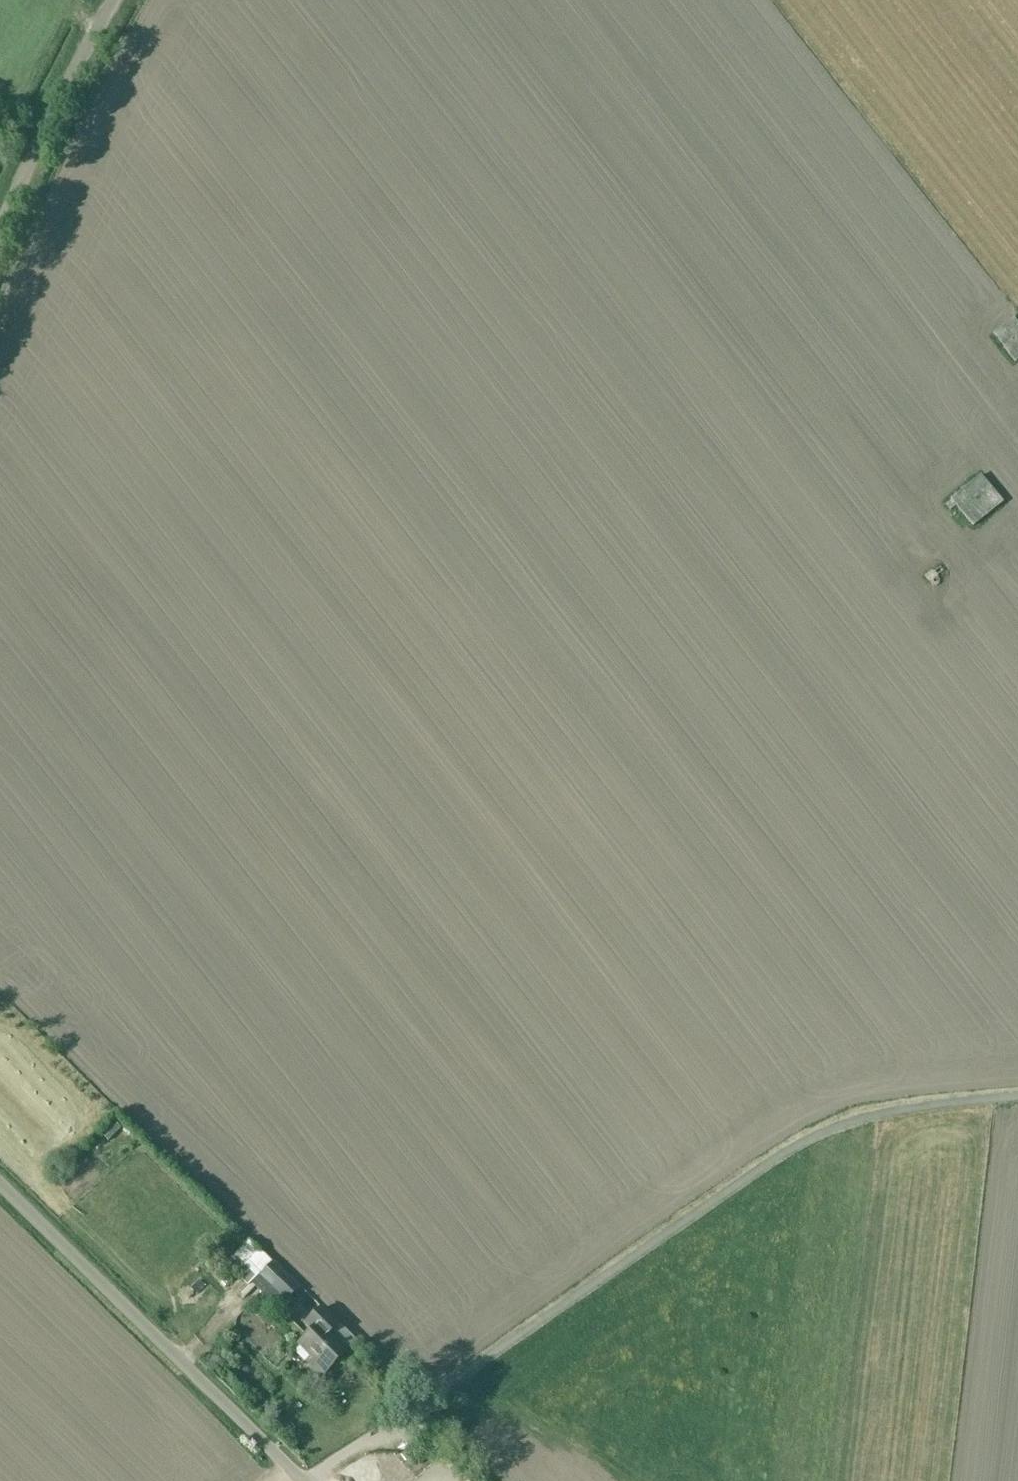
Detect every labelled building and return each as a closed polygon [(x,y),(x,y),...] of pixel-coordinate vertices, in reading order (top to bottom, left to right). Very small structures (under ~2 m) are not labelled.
[(995,335),(1017,363),(1017,328),(1012,321),(995,335)] [(1003,502),(981,475),(945,504),(950,511),(956,506),(973,527),(1003,502)] [(924,576),(932,586),(936,586),(939,584),(940,580),(933,570),(924,576)] [(224,1265),(237,1278),(244,1269),(255,1278),(250,1283),(261,1293),(252,1304),(264,1315),(277,1301),(282,1305),(299,1286),(273,1262),(272,1264),(248,1241),(224,1265)] [(329,1334),(337,1325),(320,1308),(311,1318),(318,1325),(298,1345),(313,1360),(309,1364),(321,1376),(346,1351),(329,1334)]
